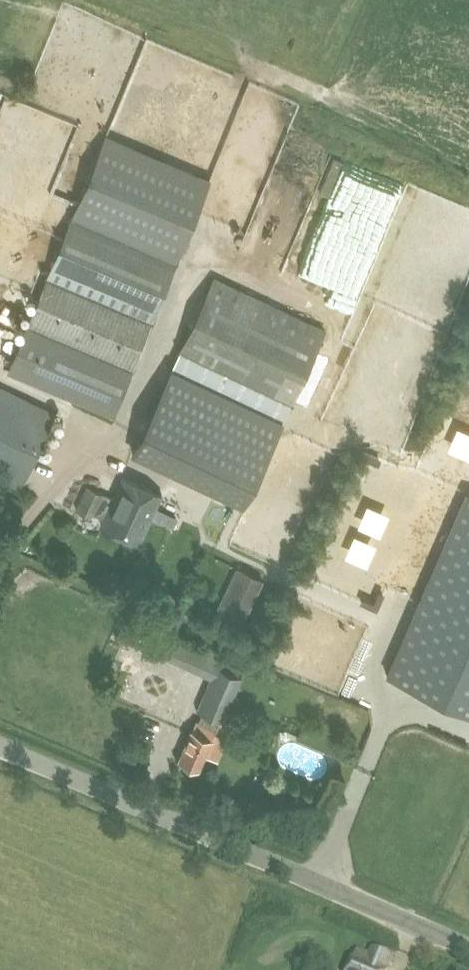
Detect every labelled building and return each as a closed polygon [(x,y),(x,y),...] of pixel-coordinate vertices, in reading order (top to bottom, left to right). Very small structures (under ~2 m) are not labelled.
[(4,116),(15,117),(15,106),(29,107),(30,93),(5,91),(4,116)] [(271,206),(310,220),(338,147),(319,140),(324,127),(294,115),(244,244),(276,257),(279,250),(270,246),(274,235),(262,230),(271,206)] [(88,171),(74,208),(182,249),(197,209),(214,165),(106,124),(88,171)] [(366,286),(394,211),(373,203),(350,267),(346,266),(373,192),(355,185),(324,271),(366,286)] [(9,255),(12,226),(0,224),(0,254),(9,255)] [(173,359),(286,413),(326,328),(213,275),(173,359)] [(35,301),(6,369),(112,414),(142,346),(35,301)] [(173,359),(151,406),(264,459),(286,413),(173,359)] [(20,487),(56,411),(0,385),(0,478),(20,487)] [(264,459),(151,406),(129,453),(242,506),(264,459)] [(113,496),(86,483),(75,507),(93,517),(94,514),(103,518),(101,523),(138,541),(161,493),(122,474),(113,496)] [(468,711),(468,492),(467,491),(385,673),(468,711)] [(237,566),(214,611),(219,613),(215,620),(238,632),(264,580),(237,566)] [(126,611),(115,635),(170,659),(181,635),(126,611)] [(209,677),(195,708),(201,711),(223,720),(242,675),(237,673),(215,663),(209,677)] [(190,729),(178,757),(198,766),(205,752),(208,754),(214,739),(190,729)] [(349,969),(386,969),(391,957),(373,950),(371,954),(358,949),(349,969)]
